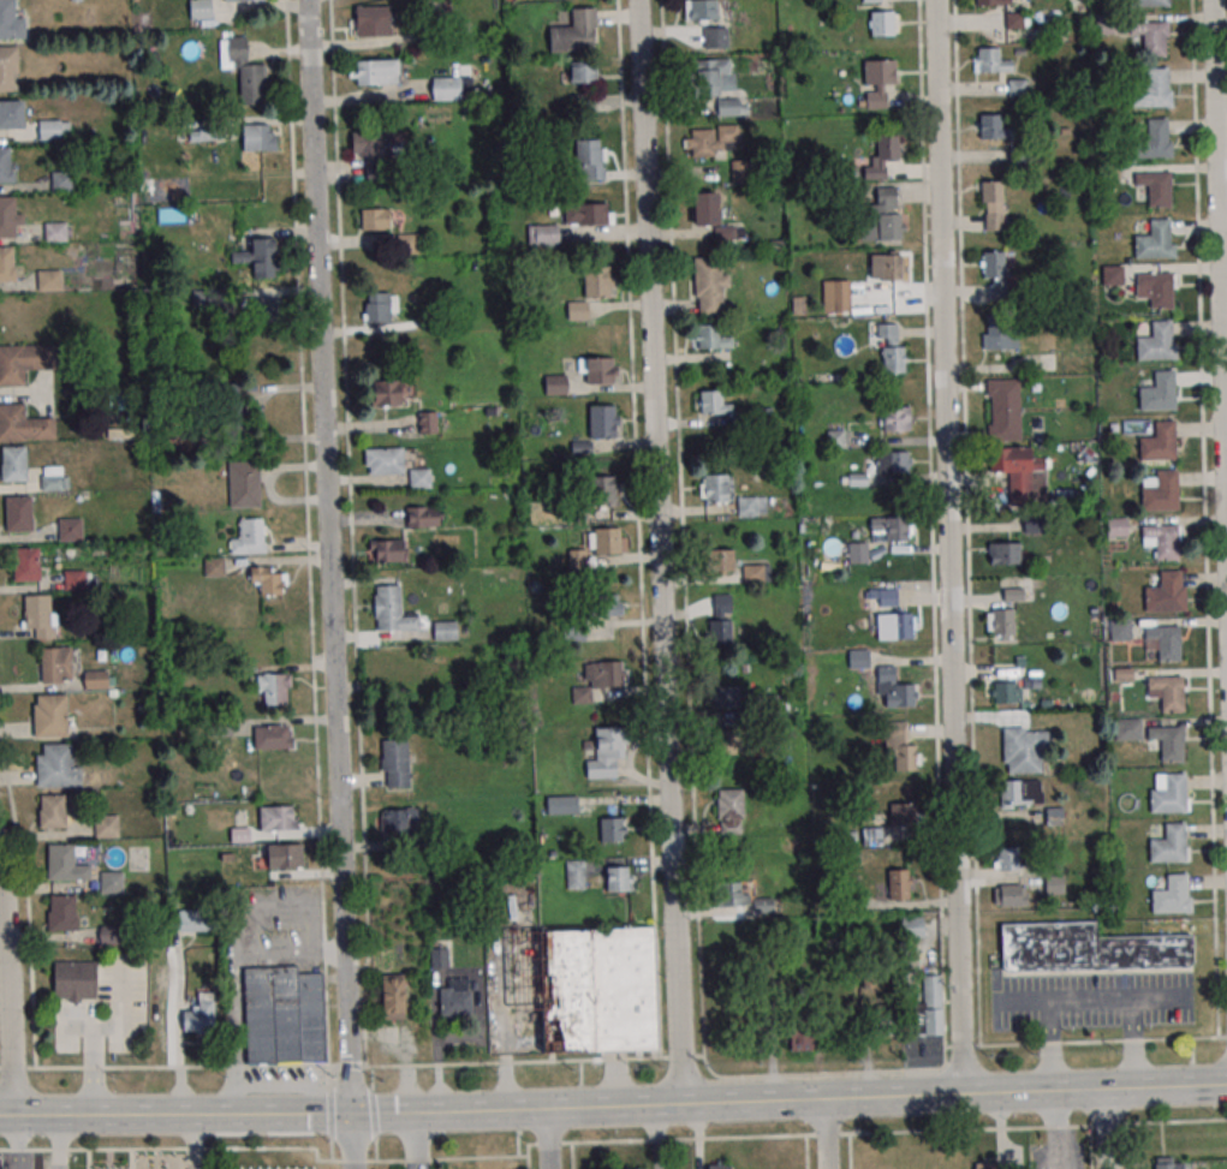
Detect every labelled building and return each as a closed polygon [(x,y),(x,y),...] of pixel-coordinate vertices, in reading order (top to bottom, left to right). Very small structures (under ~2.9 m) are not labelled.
[(25,38),(25,18),(14,18),(13,0),(0,0),(0,40),(25,38)] [(189,19),(212,19),(212,0),(189,0),(189,19)] [(447,0),(417,0),(419,17),(448,14),(447,0)] [(730,48),(730,0),(696,0),(696,23),(704,23),(704,48),(730,48)] [(391,6),(356,6),(356,36),(391,36),(391,6)] [(594,51),(594,8),(572,8),(572,25),(549,25),(549,51),(594,51)] [(869,34),(895,34),(895,11),(869,11),(869,34)] [(1128,23),(1168,23),(1168,37),(1165,37),(1165,58),(1143,58),(1143,36),(1130,36),(1128,23)] [(264,105),(264,63),(248,64),(247,36),(223,36),(224,65),(239,65),(240,105),(264,105)] [(18,91),(18,46),(0,46),(0,91),(18,91)] [(973,48),(973,72),(1012,72),(1012,59),(999,59),(999,48),(973,48)] [(694,95),(734,95),(734,59),(694,59),(694,95)] [(863,59),(863,107),(886,107),(886,84),(898,84),(898,59),(863,59)] [(398,84),(398,60),(351,60),(351,84),(398,84)] [(598,83),(598,62),(570,62),(570,83),(598,83)] [(1146,68),(1167,68),(1168,107),(1132,108),(1131,85),(1148,84),(1146,68)] [(23,129),(23,100),(0,100),(0,129),(23,129)] [(717,115),(739,115),(739,100),(717,100),(717,115)] [(976,114),(976,139),(1012,139),(1012,127),(1001,127),(1001,114),(976,114)] [(1146,119),(1167,119),(1168,157),(1132,159),(1131,136),(1148,135),(1146,119)] [(71,139),(71,120),(38,120),(38,139),(71,139)] [(200,140),(220,140),(220,123),(200,123),(200,140)] [(243,151),(277,151),(277,124),(243,124),(243,151)] [(741,155),(741,126),(686,127),(686,155),(741,155)] [(352,157),(367,157),(367,175),(389,175),(389,156),(398,156),(398,132),(352,132),(352,157)] [(899,160),(899,134),(876,134),(876,176),(885,176),(885,160),(899,160)] [(606,180),(606,139),(577,139),(577,180),(606,180)] [(14,183),(14,172),(10,172),(10,147),(0,147),(0,183),(14,183)] [(732,181),(747,181),(747,160),(732,160),(732,181)] [(52,191),(72,191),(72,171),(52,171),(52,191)] [(1171,173),(1137,173),(1137,194),(1146,194),(1146,205),(1171,205),(1171,173)] [(1002,229),(1002,181),(981,181),(981,229),(1002,229)] [(861,241),(907,240),(906,214),(897,214),(896,187),(876,187),(876,203),(860,203),(861,241)] [(693,225),(715,225),(715,239),(734,239),(734,228),(719,228),(719,192),(693,192),(693,225)] [(22,239),(22,196),(0,196),(0,239),(22,239)] [(565,203),(565,225),(612,225),(612,203),(565,203)] [(391,230),(391,209),(358,209),(358,230),(391,230)] [(1150,220),(1169,220),(1171,245),(1175,245),(1175,258),(1134,260),(1134,237),(1150,235),(1150,220)] [(67,222),(44,222),(44,241),(67,241),(67,222)] [(528,224),(528,244),(559,244),(559,224),(528,224)] [(418,235),(396,235),(396,253),(418,253),(418,235)] [(276,278),(276,238),(252,238),(252,252),(232,252),(232,262),(252,262),(252,278),(276,278)] [(14,282),(14,246),(0,246),(0,282),(14,282)] [(980,251),(980,280),(992,280),(992,299),(1005,299),(1005,251),(980,251)] [(870,253),(870,280),(902,280),(902,253),(870,253)] [(722,257),(694,257),(695,317),(727,317),(727,273),(722,273),(722,257)] [(1122,285),(1122,266),(1102,266),(1102,285),(1122,285)] [(583,267),(583,298),(615,298),(615,267),(583,267)] [(61,270),(38,270),(38,291),(61,291),(61,270)] [(1150,309),(1172,308),(1172,274),(1136,274),(1136,298),(1150,298),(1150,309)] [(848,280),(829,280),(829,311),(848,311),(848,280)] [(281,302),(271,286),(249,298),(259,315),(281,302)] [(363,293),(363,323),(397,323),(397,293),(363,293)] [(588,302),(568,302),(568,320),(588,320),(588,302)] [(1016,349),(1016,316),(982,316),(982,349),(1016,349)] [(1151,322),(1171,321),(1172,344),(1177,344),(1177,359),(1136,360),(1136,338),(1151,338),(1151,322)] [(693,348),(731,348),(731,324),(693,324),(693,348)] [(905,346),(897,346),(897,324),(880,324),(880,373),(905,373),(905,346)] [(57,345),(0,345),(0,386),(25,386),(25,370),(57,370),(57,345)] [(587,371),(587,384),(616,384),(616,358),(577,358),(577,371),(587,371)] [(1154,372),(1174,371),(1175,410),(1139,411),(1138,388),(1155,388),(1154,372)] [(545,375),(545,395),(568,395),(568,375),(545,375)] [(1020,379),(987,379),(987,440),(1020,440),(1020,379)] [(373,380),(373,405),(401,405),(401,380),(373,380)] [(732,414),(732,402),(723,402),(723,391),(695,391),(695,414),(732,414)] [(25,418),(25,404),(0,404),(0,441),(55,441),(55,418),(25,418)] [(617,438),(617,405),(589,405),(589,438),(617,438)] [(910,406),(879,406),(879,431),(910,431),(910,406)] [(437,433),(437,412),(419,412),(419,433),(437,433)] [(1155,422),(1175,422),(1177,460),(1139,461),(1139,439),(1155,437),(1155,422)] [(26,481),(26,446),(1,446),(1,482),(26,481)] [(1008,473),(1008,499),(1044,499),(1044,460),(1032,460),(1032,447),(989,447),(989,473),(1008,473)] [(404,448),(365,448),(365,474),(404,474),(404,448)] [(876,473),(910,473),(910,452),(876,452),(876,473)] [(260,461),(229,461),(229,507),(260,507),(260,461)] [(41,490),(69,490),(69,466),(41,466),(41,490)] [(410,487),(430,487),(430,470),(410,470),(410,487)] [(1157,472),(1177,471),(1178,509),(1142,511),(1142,488),(1157,487),(1157,472)] [(699,502),(728,502),(728,475),(699,475),(699,502)] [(592,506),(615,506),(615,476),(592,476),(592,506)] [(5,496),(5,532),(32,532),(32,496),(5,496)] [(766,515),(765,497),(737,497),(737,516),(766,515)] [(438,527),(438,507),(406,507),(406,527),(438,527)] [(869,532),(877,532),(877,542),(911,542),(911,517),(869,517),(869,532)] [(59,541),(82,541),(82,518),(59,518),(59,541)] [(265,553),(265,518),(241,518),(241,537),(229,538),(229,554),(265,553)] [(1126,519),(1107,519),(1107,536),(1126,536),(1126,519)] [(1140,526),(1178,525),(1178,560),(1155,560),(1155,538),(1142,538),(1140,526)] [(593,554),(626,554),(626,528),(593,528),(593,554)] [(369,540),(369,562),(405,562),(405,540),(369,540)] [(987,542),(987,565),(1020,565),(1020,542),(987,542)] [(868,562),(868,544),(848,544),(848,562),(868,562)] [(39,547),(14,547),(14,580),(39,580),(39,547)] [(710,571),(733,571),(733,549),(710,549),(710,571)] [(587,568),(587,550),(568,550),(568,568),(587,568)] [(223,558),(205,558),(205,575),(223,575),(223,558)] [(764,565),(742,565),(742,583),(764,583),(764,565)] [(261,595),(285,595),(285,567),(250,567),(250,583),(261,583),(261,595)] [(64,570),(64,589),(86,589),(86,570),(64,570)] [(1160,573),(1180,572),(1180,588),(1185,588),(1186,612),(1145,613),(1144,589),(1160,589),(1160,573)] [(374,631),(419,631),(419,614),(401,614),(401,585),(374,585),(374,631)] [(590,616),(622,615),(622,593),(589,595),(590,616)] [(732,595),(713,595),(713,645),(732,645),(732,595)] [(55,596),(25,596),(25,629),(30,629),(30,637),(55,637),(55,596)] [(987,636),(1014,636),(1014,609),(987,609),(987,636)] [(915,613),(871,613),(871,639),(915,639),(915,613)] [(1130,640),(1130,619),(1110,619),(1110,640),(1130,640)] [(434,640),(457,640),(457,622),(434,622),(434,640)] [(1144,627),(1180,627),(1181,662),(1158,662),(1157,639),(1144,640),(1144,627)] [(72,682),(72,647),(41,647),(41,682),(72,682)] [(584,662),(585,688),(615,687),(615,662),(584,662)] [(85,688),(108,688),(108,671),(85,671),(85,688)] [(291,673),(257,673),(257,705),(291,705),(291,673)] [(1146,678),(1184,678),(1184,712),(1161,712),(1161,690),(1148,691),(1146,678)] [(1021,680),(991,680),(991,703),(1021,703),(1021,680)] [(915,707),(915,684),(887,684),(887,707),(915,707)] [(742,685),(711,685),(711,707),(742,707),(742,685)] [(67,695),(34,695),(34,737),(67,737),(67,695)] [(907,722),(885,722),(885,757),(894,757),(894,771),(917,771),(917,746),(907,746),(907,722)] [(254,726),(254,749),(293,749),(293,726),(254,726)] [(1002,773),(1046,773),(1046,727),(1002,727),(1002,773)] [(1146,728),(1184,727),(1184,762),(1161,763),(1161,740),(1146,740),(1146,728)] [(626,759),(626,728),(596,728),(596,757),(586,757),(586,778),(616,778),(616,759),(626,759)] [(409,739),(382,739),(382,787),(409,787),(409,739)] [(36,787),(76,787),(76,744),(36,744),(36,787)] [(1165,775),(1185,774),(1186,812),(1150,813),(1150,791),(1166,791),(1165,775)] [(1043,780),(1001,780),(1001,807),(1043,807),(1043,780)] [(743,834),(743,789),(717,789),(717,834),(743,834)] [(39,828),(65,828),(65,795),(39,795),(39,828)] [(547,813),(577,813),(577,798),(547,798),(547,813)] [(890,804),(890,827),(918,827),(918,803),(890,804)] [(296,830),(296,806),(259,806),(259,830),(296,830)] [(1047,825),(1062,824),(1062,808),(1047,809),(1047,825)] [(419,809),(382,809),(382,833),(419,833),(419,809)] [(118,815),(95,815),(95,838),(118,838),(118,815)] [(600,817),(600,842),(626,842),(626,817),(600,817)] [(1165,825),(1185,824),(1186,863),(1150,864),(1149,841),(1165,840),(1165,825)] [(882,828),(862,828),(862,846),(882,846),(882,828)] [(48,879),(90,879),(90,862),(75,862),(75,844),(48,844),(48,879)] [(303,867),(303,844),(267,845),(267,868),(303,867)] [(994,847),(994,870),(1018,870),(1018,847),(994,847)] [(567,890),(585,890),(585,865),(567,865),(567,890)] [(634,892),(634,867),(602,867),(602,892),(634,892)] [(909,900),(909,869),(887,869),(887,900),(909,900)] [(123,893),(123,871),(100,871),(100,893),(123,893)] [(1166,876),(1186,875),(1187,913),(1151,914),(1151,891),(1167,891),(1166,876)] [(718,905),(748,905),(748,881),(718,881),(718,905)] [(1026,884),(994,884),(994,906),(1026,906),(1026,884)] [(76,930),(76,896),(48,896),(48,930),(76,930)] [(778,913),(778,898),(754,898),(754,913),(778,913)] [(178,933),(213,933),(213,910),(178,910),(178,933)] [(902,917),(902,938),(922,938),(922,917),(902,917)] [(1000,923),(1001,971),(1192,966),(1191,934),(1096,937),(1095,920),(1000,923)] [(540,930),(542,1052),(656,1050),(654,928),(540,930)] [(430,968),(448,968),(448,948),(430,948),(430,968)] [(97,961),(53,961),(53,1002),(97,1002),(97,961)] [(244,967),(246,1065),(326,1063),(324,973),(298,973),(298,966),(244,967)] [(405,1019),(405,974),(382,974),(382,1019),(405,1019)] [(942,1034),(941,975),(923,976),(923,1015),(916,1015),(917,1035),(942,1034)] [(471,1016),(471,989),(439,989),(439,1016),(471,1016)] [(184,1033),(218,1032),(217,991),(183,991),(184,1033)] [(892,1036),(892,1005),(870,1005),(870,1036),(892,1036)] [(789,1051),(812,1051),(812,1021),(789,1021),(789,1051)] [(1182,1156),(1154,1156),(1154,1168),(1182,1168),(1182,1156)]
